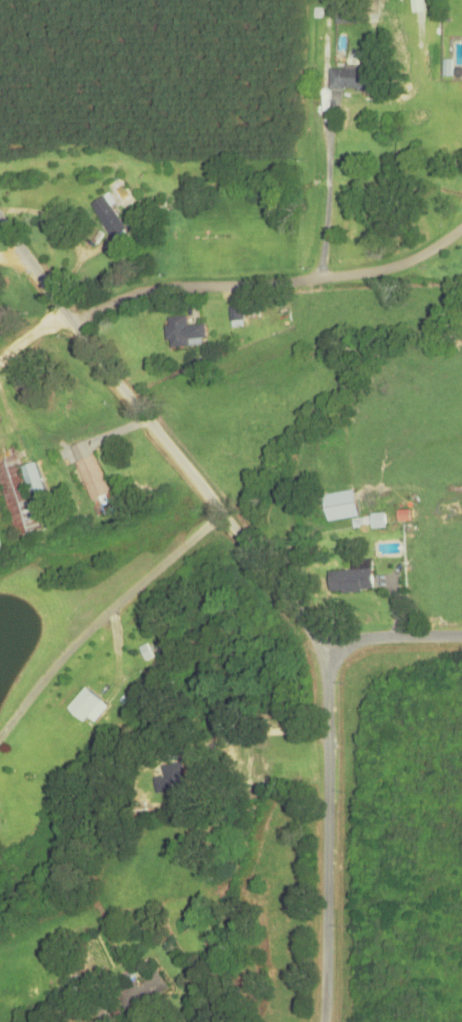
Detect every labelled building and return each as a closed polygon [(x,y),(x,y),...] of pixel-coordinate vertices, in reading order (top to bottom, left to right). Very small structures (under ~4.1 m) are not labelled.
[(334,24),(356,25),(357,8),(335,6),(334,24)] [(329,91),(373,91),(373,70),(329,70),(329,91)] [(90,205),(109,238),(124,230),(105,197),(90,205)] [(229,321),(249,321),(249,308),(229,308),(229,321)] [(203,325),(186,326),(186,317),(164,319),(167,349),(204,346),(203,325)] [(92,501),(109,493),(85,441),(67,450),(92,501)] [(370,515),(370,529),(384,529),(384,515),(370,515)] [(328,594),(371,592),(370,562),(361,563),(361,571),(327,572),(328,594)] [(100,703),(86,688),(66,708),(80,723),(100,703)] [(153,779),(155,794),(187,789),(183,764),(161,767),(162,778),(153,779)] [(117,997),(129,1014),(167,987),(155,971),(117,997)]
